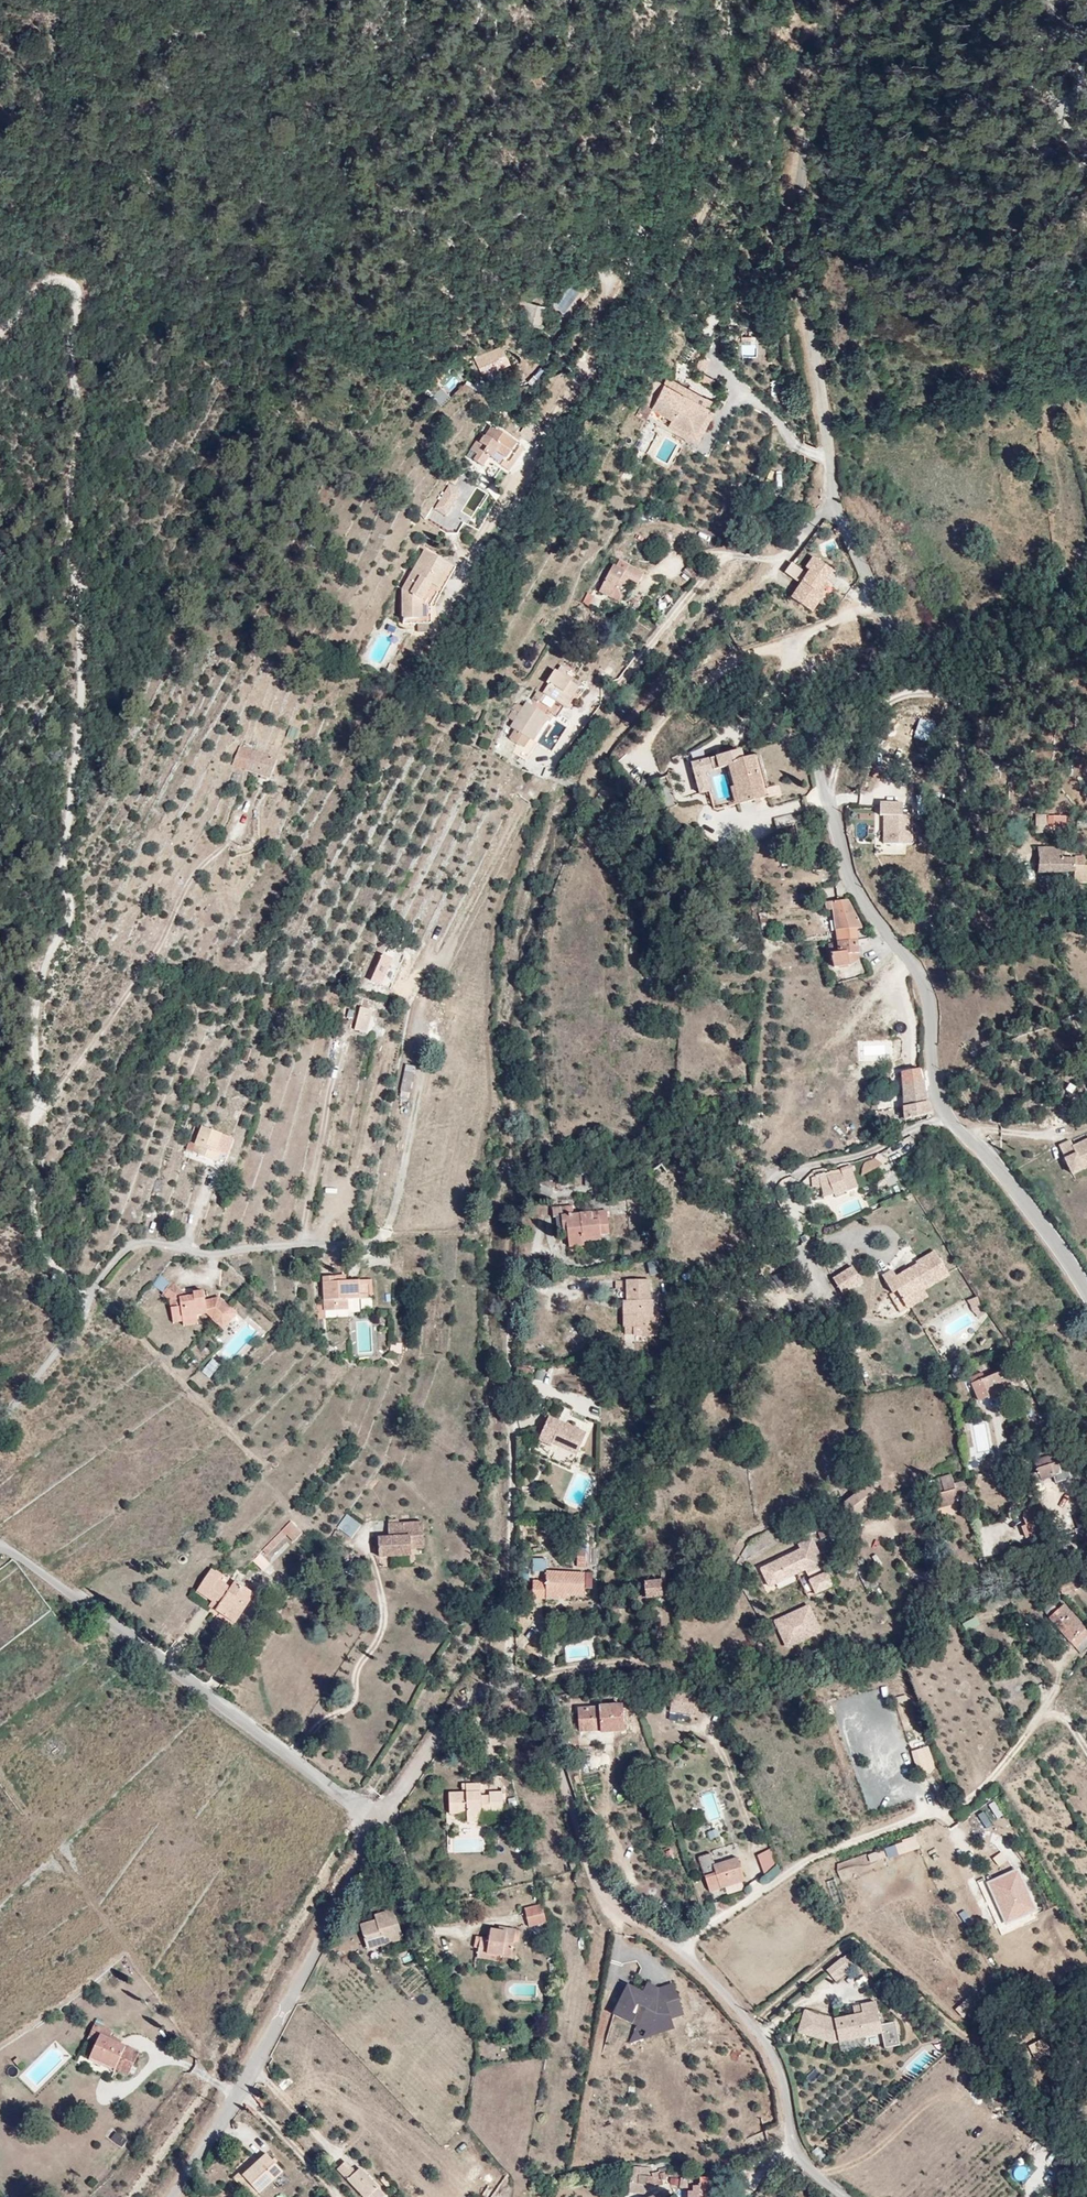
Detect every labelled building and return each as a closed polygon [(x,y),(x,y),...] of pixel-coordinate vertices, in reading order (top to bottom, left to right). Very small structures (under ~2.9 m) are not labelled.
[(568,281),(552,305),(564,313),(580,289),(568,281)] [(523,302),(521,324),(540,326),(543,304),(523,302)] [(701,326),(711,331),(720,316),(710,310),(701,326)] [(742,356),(756,356),(756,336),(742,336),(742,356)] [(487,370),(500,365),(492,346),(465,357),(473,376),(477,384),(491,378),(487,370)] [(450,390),(460,381),(453,374),(444,384),(450,390)] [(437,402),(445,399),(441,388),(433,391),(437,402)] [(677,416),(686,399),(673,391),(663,409),(672,413),(677,416)] [(663,441),(677,416),(672,413),(670,418),(660,412),(663,409),(659,407),(659,406),(642,397),(630,420),(651,431),(649,434),(659,439),(663,441)] [(689,400),(686,399),(677,416),(680,417),(683,411),(689,400)] [(672,413),(663,409),(660,412),(670,418),(672,413)] [(680,417),(677,416),(663,441),(673,446),(687,421),(691,415),(683,411),(680,417)] [(673,446),(663,441),(660,446),(676,454),(692,424),(687,421),(673,446)] [(480,481),(499,493),(513,471),(487,453),(483,459),(478,456),(474,461),(469,459),(461,473),(468,477),(465,484),(473,489),(480,481)] [(452,569),(423,548),(396,584),(394,621),(424,623),(425,603),(431,591),(436,593),(452,569)] [(615,567),(611,565),(596,588),(606,596),(602,603),(609,608),(618,595),(618,587),(625,577),(637,584),(643,573),(628,564),(626,567),(619,562),(615,567)] [(784,572),(796,581),(803,571),(791,562),(784,572)] [(817,562),(793,598),(818,614),(836,585),(830,580),(834,573),(817,562)] [(579,601),(583,604),(591,593),(586,589),(579,601)] [(591,607),(599,609),(602,598),(594,596),(591,607)] [(639,609),(630,603),(625,611),(634,617),(639,609)] [(429,631),(429,624),(416,623),(416,631),(429,631)] [(552,706),(561,712),(575,688),(562,680),(566,674),(558,668),(555,674),(551,672),(543,683),(547,686),(534,708),(546,715),(552,706)] [(370,676),(365,672),(362,676),(367,680),(370,676)] [(532,738),(546,715),(534,708),(524,702),(520,709),(513,720),(506,730),(515,736),(510,744),(530,757),(539,743),(532,738)] [(513,720),(520,709),(513,705),(506,716),(513,720)] [(546,715),(555,721),(561,712),(552,706),(546,715)] [(758,796),(784,789),(772,749),(762,752),(759,742),(711,756),(719,783),(727,780),(723,763),(747,756),(758,796)] [(266,782),(277,763),(241,743),(231,763),(266,782)] [(696,792),(710,788),(703,759),(688,763),(696,792)] [(793,816),(813,812),(811,802),(790,805),(793,816)] [(923,851),(922,821),(910,821),(909,810),(886,810),(886,823),(891,823),(892,852),(923,851)] [(1034,816),(1037,833),(1047,831),(1044,815),(1034,816)] [(1078,823),(1058,822),(1059,839),(1079,838),(1078,823)] [(1074,864),(1074,852),(1043,853),(1052,866),(1053,880),(1086,878),(1086,864),(1074,864)] [(847,959),(864,954),(862,947),(868,943),(849,912),(832,918),(835,929),(839,929),(847,959)] [(856,971),(868,965),(864,954),(847,959),(841,961),(846,985),(860,983),(856,971)] [(872,974),(868,965),(856,971),(860,983),(872,974)] [(375,997),(386,970),(377,967),(366,993),(375,997)] [(360,1047),(365,1024),(353,1022),(348,1044),(360,1047)] [(397,1087),(406,1088),(407,1081),(398,1080),(397,1087)] [(907,1120),(919,1117),(919,1111),(930,1109),(929,1103),(933,1103),(931,1093),(928,1093),(925,1081),(905,1087),(907,1120)] [(403,1108),(406,1088),(397,1087),(395,1105),(403,1108)] [(919,1117),(931,1113),(930,1109),(919,1111),(919,1117)] [(234,1139),(199,1128),(190,1156),(225,1167),(234,1139)] [(1083,1155),(1080,1149),(1067,1155),(1079,1183),(1086,1180),(1086,1153),(1083,1155)] [(875,1159),(865,1164),(866,1174),(881,1166),(875,1159)] [(629,1176),(621,1173),(621,1195),(629,1196),(629,1176)] [(629,1176),(629,1196),(639,1195),(639,1179),(629,1176)] [(860,1197),(854,1178),(844,1181),(851,1200),(860,1197)] [(844,1183),(830,1185),(839,1206),(851,1201),(851,1200),(844,1183)] [(823,1188),(815,1189),(815,1197),(823,1197),(823,1188)] [(865,1198),(869,1208),(881,1204),(877,1194),(865,1198)] [(585,1218),(586,1227),(593,1227),(593,1239),(593,1248),(608,1248),(608,1244),(625,1243),(624,1225),(620,1225),(619,1216),(602,1216),(603,1206),(579,1206),(580,1216),(585,1218)] [(893,1270),(883,1276),(893,1293),(897,1290),(905,1303),(905,1304),(926,1292),(924,1289),(949,1275),(935,1252),(917,1262),(918,1264),(920,1267),(913,1271),(911,1268),(897,1277),(893,1270)] [(659,1261),(647,1262),(648,1274),(660,1274),(659,1261)] [(833,1282),(842,1296),(861,1284),(852,1270),(833,1282)] [(623,1301),(624,1322),(643,1322),(643,1314),(654,1314),(654,1299),(650,1299),(650,1281),(626,1281),(626,1300),(623,1301)] [(197,1315),(205,1315),(205,1301),(203,1291),(195,1293),(195,1300),(185,1300),(185,1294),(168,1282),(158,1294),(168,1301),(175,1301),(174,1310),(168,1309),(168,1317),(181,1317),(181,1322),(198,1321),(197,1315)] [(371,1302),(369,1283),(335,1286),(335,1283),(321,1284),(323,1319),(349,1316),(349,1320),(358,1319),(357,1303),(371,1302)] [(905,1303),(897,1290),(893,1293),(890,1294),(898,1308),(905,1303)] [(976,1297),(968,1299),(972,1312),(979,1310),(976,1297)] [(205,1315),(216,1323),(221,1314),(225,1316),(230,1307),(218,1298),(205,1301),(205,1315)] [(225,1316),(233,1322),(238,1313),(230,1307),(225,1316)] [(227,1331),(233,1322),(225,1316),(221,1314),(216,1323),(215,1324),(227,1331)] [(654,1314),(643,1314),(643,1322),(624,1322),(624,1329),(627,1329),(627,1337),(659,1337),(660,1315),(654,1314)] [(208,1378),(220,1366),(213,1359),(201,1370),(208,1378)] [(985,1423),(995,1419),(994,1413),(1020,1404),(1015,1391),(992,1398),(989,1390),(976,1394),(985,1423)] [(994,1413),(995,1419),(1023,1411),(1020,1404),(994,1413)] [(548,1417),(540,1438),(554,1445),(578,1453),(585,1432),(548,1417)] [(554,1445),(540,1438),(538,1444),(552,1449),(554,1445)] [(1052,1466),(1033,1472),(1039,1490),(1058,1485),(1052,1466)] [(841,1504),(852,1522),(883,1501),(872,1486),(841,1504)] [(944,1506),(965,1502),(963,1486),(938,1491),(939,1495),(946,1495),(948,1501),(943,1502),(944,1506)] [(966,1516),(975,1515),(973,1501),(965,1502),(944,1506),(933,1509),(936,1524),(966,1516)] [(346,1513),(336,1527),(351,1538),(361,1524),(346,1513)] [(967,1526),(966,1516),(936,1524),(938,1533),(967,1526)] [(1019,1524),(1024,1538),(1035,1534),(1030,1520),(1019,1524)] [(294,1539),(281,1529),(254,1558),(259,1563),(277,1545),(284,1551),(294,1539)] [(415,1557),(413,1531),(378,1532),(378,1546),(367,1546),(367,1566),(401,1565),(401,1557),(415,1557)] [(760,1570),(769,1587),(803,1569),(819,1597),(837,1587),(810,1538),(797,1545),(798,1549),(760,1570)] [(1030,1545),(1033,1554),(1046,1551),(1044,1540),(1030,1545)] [(578,1563),(587,1563),(588,1552),(579,1552),(578,1563)] [(531,1571),(544,1571),(544,1558),(531,1558),(531,1571)] [(252,1561),(244,1569),(255,1578),(262,1571),(252,1561)] [(532,1601),(548,1601),(549,1594),(568,1595),(586,1595),(586,1574),(547,1573),(547,1584),(534,1583),(532,1601)] [(188,1598),(204,1610),(210,1614),(206,1620),(209,1622),(220,1630),(232,1612),(238,1616),(246,1603),(228,1590),(222,1598),(209,1588),(211,1584),(203,1578),(188,1598)] [(644,1600),(660,1600),(662,1592),(665,1592),(666,1582),(645,1581),(644,1600)] [(1070,1602),(1086,1598),(1086,1594),(1085,1587),(1067,1591),(1070,1602)] [(549,1594),(548,1601),(569,1602),(568,1595),(549,1594)] [(819,1633),(808,1607),(774,1622),(786,1648),(819,1633)] [(210,1614),(204,1610),(200,1615),(206,1620),(210,1614)] [(221,1638),(238,1616),(232,1612),(220,1630),(209,1622),(205,1627),(221,1638)] [(1086,1641),(1086,1634),(1075,1613),(1067,1616),(1065,1612),(1057,1616),(1058,1619),(1054,1621),(1066,1641),(1074,1634),(1081,1644),(1086,1641)] [(1081,1644),(1074,1634),(1066,1641),(1071,1648),(1080,1663),(1086,1658),(1086,1641),(1081,1644)] [(579,1706),(578,1718),(601,1720),(600,1723),(611,1724),(611,1734),(622,1735),(624,1711),(579,1706)] [(680,1728),(700,1731),(701,1714),(680,1712),(680,1728)] [(601,1720),(578,1718),(578,1729),(599,1730),(600,1723),(601,1720)] [(600,1723),(599,1730),(599,1732),(611,1734),(611,1724),(600,1723)] [(466,1783),(466,1792),(481,1792),(481,1782),(466,1783)] [(708,1822),(722,1818),(713,1791),(699,1795),(708,1822)] [(481,1792),(466,1792),(449,1793),(450,1814),(467,1814),(467,1817),(483,1817),(482,1815),(491,1815),(491,1810),(506,1809),(505,1792),(490,1792),(490,1797),(482,1797),(481,1792)] [(995,1801),(989,1803),(996,1819),(1001,1816),(995,1801)] [(977,1816),(986,1827),(996,1818),(987,1807),(977,1816)] [(884,1846),(887,1858),(919,1849),(916,1837),(884,1846)] [(756,1854),(763,1872),(776,1866),(769,1849),(756,1854)] [(884,1849),(867,1853),(869,1861),(886,1858),(884,1849)] [(721,1880),(722,1879),(732,1876),(727,1858),(725,1851),(713,1855),(721,1880)] [(732,1876),(736,1887),(760,1879),(750,1851),(727,1858),(732,1876)] [(1001,1851),(992,1857),(997,1866),(1007,1861),(1001,1851)] [(1020,1872),(991,1885),(1008,1923),(1037,1909),(1020,1872)] [(726,1890),(736,1887),(732,1876),(722,1879),(726,1890)] [(825,1881),(832,1906),(842,1903),(835,1878),(825,1881)] [(989,1909),(995,1906),(985,1883),(979,1886),(989,1909)] [(391,1894),(392,1899),(395,1910),(386,1912),(385,1906),(367,1910),(373,1934),(409,1926),(400,1891),(391,1894)] [(395,1910),(392,1899),(383,1901),(385,1906),(386,1912),(395,1910)] [(545,1908),(529,1912),(533,1930),(549,1926),(545,1908)] [(493,1933),(492,1941),(490,1954),(506,1956),(516,1958),(520,1933),(507,1931),(500,1930),(500,1934),(493,1933)] [(490,1954),(492,1941),(481,1940),(478,1962),(504,1966),(506,1956),(490,1954)] [(841,1958),(828,1970),(838,1981),(851,1969),(841,1958)] [(683,2015),(672,1985),(658,1990),(647,1985),(643,1994),(658,2001),(664,1999),(671,2019),(683,2015)] [(625,2006),(633,1989),(629,1987),(621,2004),(625,2006)] [(671,2019),(664,1999),(658,2001),(643,1994),(633,1989),(625,2006),(621,2004),(614,2016),(633,2026),(638,2016),(634,2015),(639,2006),(647,2010),(638,2028),(641,2030),(671,2019)] [(965,2019),(976,2006),(966,1997),(955,2011),(965,2019)] [(861,2020),(839,2023),(810,2015),(804,2036),(838,2047),(887,2039),(888,2046),(903,2044),(901,2028),(886,2031),(882,2009),(867,2012),(867,2014),(868,2019),(861,2020)] [(631,2043),(674,2028),(671,2019),(641,2030),(638,2028),(631,2043)] [(97,2038),(90,2056),(117,2067),(129,2071),(136,2048),(108,2040),(111,2031),(92,2024),(89,2036),(97,2038)] [(1027,2045),(1035,2062),(1051,2054),(1043,2038),(1027,2045)] [(889,2055),(905,2052),(903,2044),(888,2046),(889,2055)] [(117,2067),(90,2056),(88,2063),(115,2074),(117,2067)] [(1024,2060),(1031,2073),(1037,2070),(1031,2057),(1024,2060)] [(811,2152),(819,2161),(825,2155),(817,2147),(811,2152)] [(265,2152),(256,2160),(242,2173),(257,2190),(281,2169),(265,2152)] [(242,2173),(256,2160),(252,2156),(232,2175),(250,2196),(257,2190),(242,2173)] [(369,2196),(372,2196),(384,2185),(367,2166),(363,2169),(354,2160),(344,2171),(369,2196)] [(634,2169),(633,2183),(646,2184),(646,2182),(654,2182),(656,2177),(667,2174),(668,2170),(648,2166),(647,2170),(634,2169)] [(710,2196),(724,2196),(720,2174),(709,2176),(710,2196)] [(679,2178),(678,2187),(687,2189),(688,2180),(679,2178)] [(372,2196),(387,2196),(391,2193),(384,2185),(372,2196)] [(665,2189),(669,2196),(676,2196),(671,2186),(665,2189)] [(665,2189),(647,2196),(669,2196),(665,2189)]
